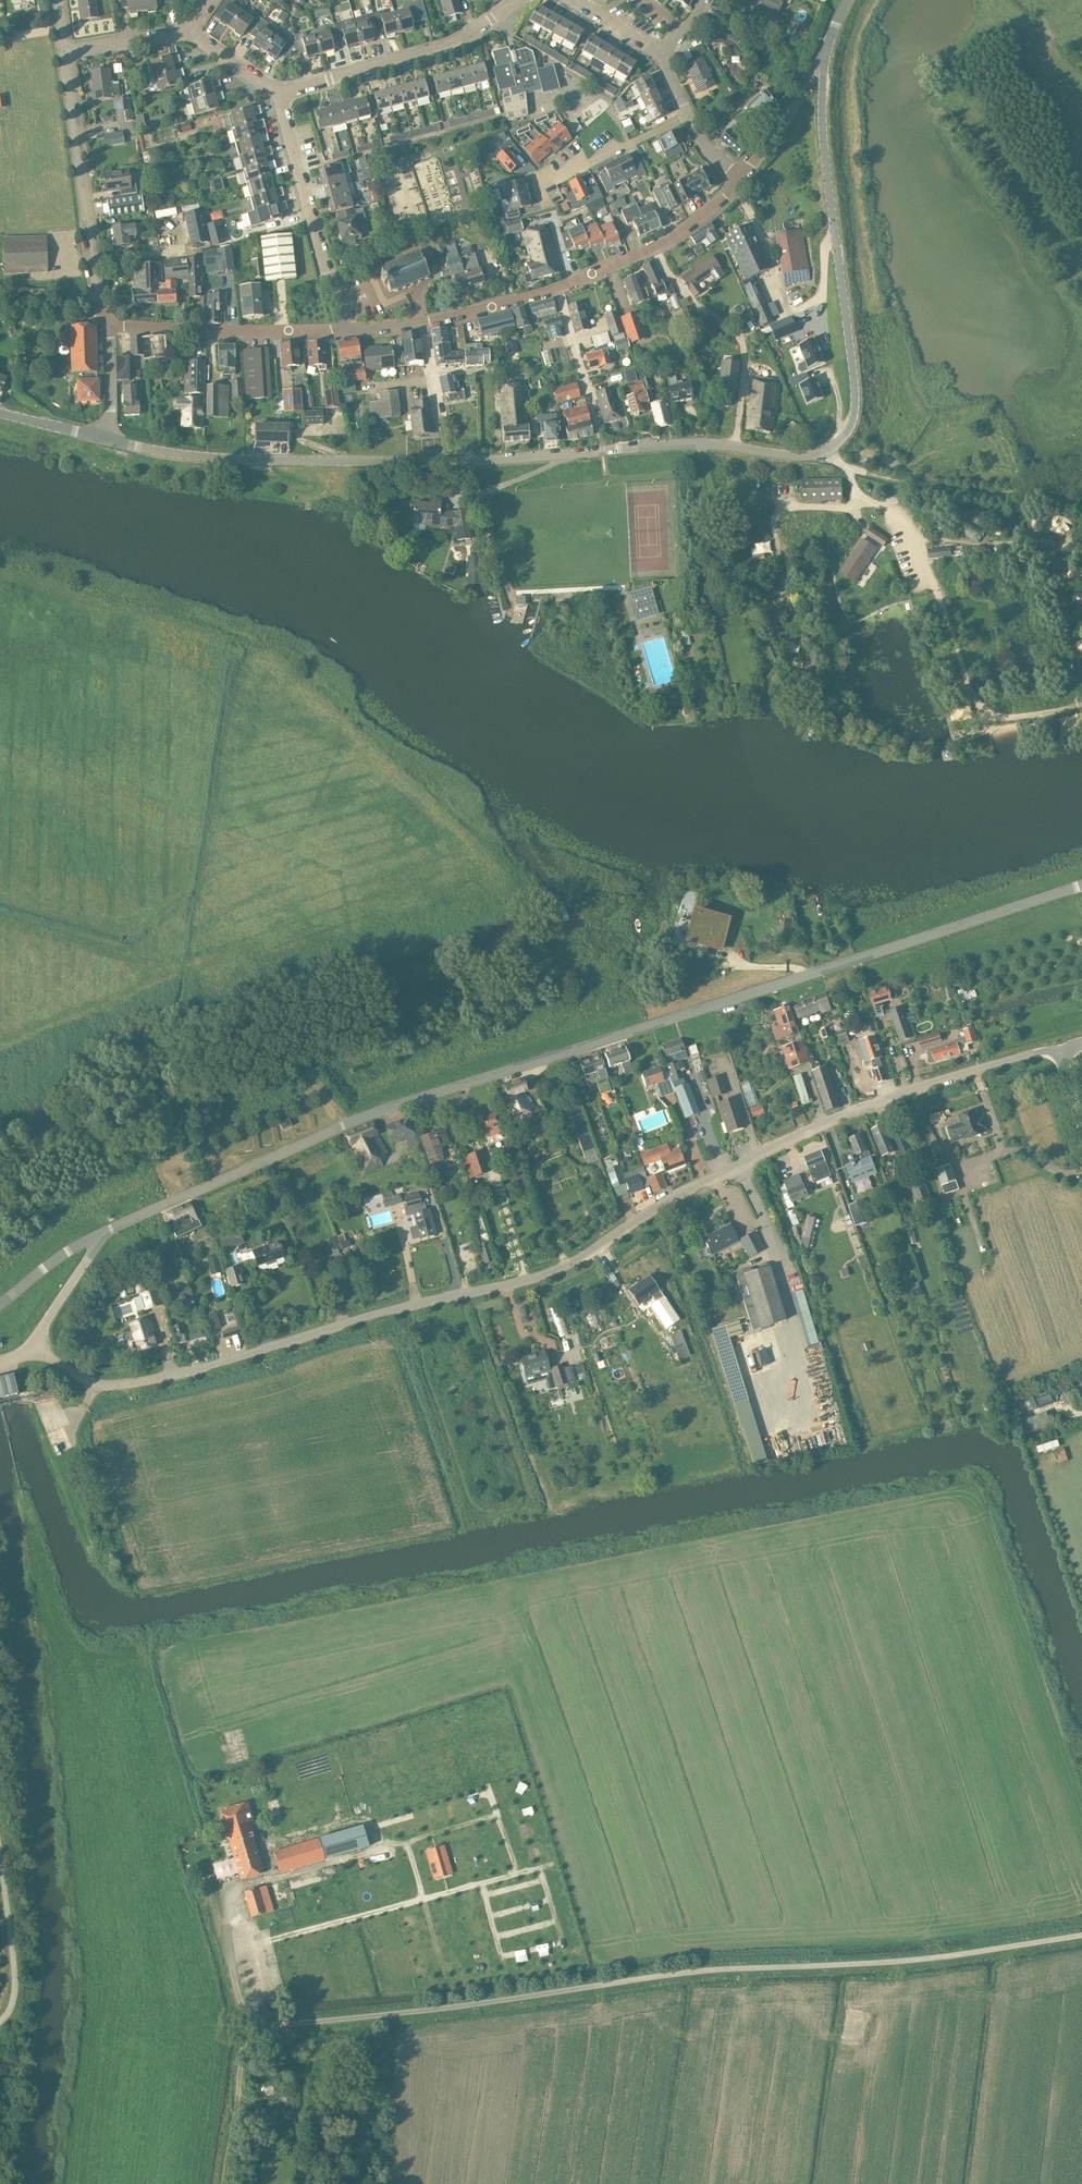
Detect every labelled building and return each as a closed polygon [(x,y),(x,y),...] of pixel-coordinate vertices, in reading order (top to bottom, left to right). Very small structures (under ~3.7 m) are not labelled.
[(97,18),(94,0),(83,0),(84,10),(82,10),(83,20),(97,18)] [(143,12),(141,0),(120,0),(122,9),(128,8),(129,14),(130,13),(130,15),(137,14),(137,13),(143,12)] [(143,12),(148,11),(149,13),(156,12),(155,10),(156,10),(156,4),(175,2),(174,0),(141,0),(143,12)] [(213,16),(219,20),(219,21),(220,21),(219,23),(224,27),(226,25),(230,29),(241,13),(234,8),(238,3),(233,0),(225,0),(213,16)] [(403,11),(394,14),(400,33),(405,31),(405,33),(412,31),(412,29),(413,29),(412,23),(427,19),(422,0),(402,6),(403,11)] [(460,0),(441,0),(444,11),(443,11),(443,14),(444,13),(446,18),(462,13),(458,1),(460,0)] [(692,0),(677,0),(676,2),(682,5),(682,7),(685,9),(687,7),(688,8),(692,0)] [(723,7),(743,16),(746,9),(727,0),(726,0),(723,7)] [(784,0),(757,0),(761,2),(760,3),(778,12),(784,0)] [(291,10),(291,11),(291,12),(292,12),(292,13),(293,14),(294,14),(294,15),(295,15),(296,15),(297,15),(297,14),(298,14),(299,14),(299,13),(300,12),(300,11),(300,10),(300,9),(299,8),(299,7),(298,7),(297,6),(296,6),(295,6),(294,6),(294,7),(293,7),(292,8),(292,9),(291,9),(291,10)] [(529,22),(540,29),(549,13),(538,7),(529,22)] [(384,11),(373,14),(378,33),(384,31),(386,37),(387,36),(387,38),(395,36),(394,34),(400,33),(394,14),(386,16),(384,11)] [(283,12),(278,19),(284,23),(289,16),(283,12)] [(241,13),(230,29),(235,32),(234,33),(240,37),(241,36),(242,36),(245,32),(250,35),(261,20),(252,13),(248,18),(241,13)] [(552,35),(560,19),(549,13),(540,29),(552,35)] [(362,17),(353,20),(355,25),(360,44),(365,42),(366,44),(373,42),(372,40),(374,40),(372,34),(378,33),(373,14),(362,17)] [(563,41),(572,26),(560,19),(552,35),(563,41)] [(726,19),(721,26),(733,33),(737,26),(726,19)] [(261,20),(250,35),(256,39),(252,44),(253,45),(252,46),(258,50),(259,49),(264,52),(275,36),(278,31),(270,26),(261,20)] [(323,28),(314,30),(316,36),(321,55),(326,53),(326,55),(333,53),(333,51),(334,51),(332,46),(339,44),(335,30),(334,25),(323,28)] [(346,27),(335,30),(339,44),(345,42),(346,48),(348,47),(348,49),(355,47),(355,45),(360,44),(355,25),(346,27)] [(572,26),(563,41),(574,48),(583,32),(572,26)] [(275,36),(264,52),(268,55),(267,56),(273,61),(274,59),(275,60),(279,55),(284,59),(299,55),(296,44),(286,37),(278,31),(275,36)] [(305,33),(294,36),(296,44),(299,55),(305,53),(307,59),(308,58),(308,60),(316,58),(315,56),(321,55),(316,36),(306,38),(305,33)] [(522,40),(531,45),(534,39),(526,34),(522,40)] [(582,52),(593,59),(602,44),(591,37),(582,52)] [(542,52),(545,46),(534,39),(531,45),(542,52)] [(604,66),(613,51),(602,44),(593,59),(604,66)] [(553,59),(557,53),(545,46),(542,52),(553,59)] [(693,59),(705,54),(701,46),(689,51),(693,59)] [(496,69),(493,70),(499,92),(510,89),(513,98),(503,101),(509,122),(527,117),(524,95),(541,90),(542,94),(558,90),(552,68),(537,72),(532,53),(525,49),(510,54),(508,48),(492,53),(496,69)] [(615,72),(624,58),(613,51),(604,66),(615,72)] [(138,52),(131,53),(132,60),(139,59),(138,52)] [(557,53),(553,59),(562,64),(566,67),(570,61),(566,58),(557,53)] [(175,72),(174,71),(173,65),(181,63),(179,56),(150,63),(147,64),(151,78),(175,72)] [(624,58),(615,72),(627,79),(636,64),(624,58)] [(697,94),(714,86),(702,60),(686,67),(693,83),(692,83),(697,94)] [(572,62),(569,68),(573,71),(582,77),(586,71),(577,65),(572,62)] [(483,65),(471,69),(475,86),(488,82),(483,65)] [(182,69),(174,71),(175,72),(151,78),(154,92),(178,86),(177,79),(184,77),(182,69)] [(463,89),(475,86),(471,69),(458,72),(463,89)] [(112,97),(119,96),(118,85),(111,86),(109,70),(91,72),(93,90),(92,91),(93,100),(112,98),(112,97)] [(593,83),(597,77),(586,71),(582,77),(593,83)] [(451,93),(463,89),(458,72),(446,75),(451,93)] [(451,93),(446,75),(433,79),(438,96),(451,93)] [(604,90),(608,84),(597,77),(593,83),(604,90)] [(633,85),(639,98),(655,90),(649,78),(633,85)] [(214,95),(212,89),(220,86),(218,79),(211,81),(187,88),(190,102),(214,95)] [(425,81),(412,85),(416,102),(429,98),(425,81)] [(608,84),(604,90),(614,96),(617,90),(608,84)] [(412,85),(399,88),(404,105),(416,102),(412,85)] [(399,88),(387,91),(391,109),(404,105),(399,88)] [(645,110),(661,103),(655,90),(639,98),(645,110)] [(751,93),(748,96),(759,107),(760,105),(770,115),(778,108),(777,107),(766,95),(768,93),(765,90),(763,92),(762,93),(756,99),(753,95),(751,93)] [(391,109),(387,91),(374,95),(379,112),(391,109)] [(222,93),(214,95),(190,102),(194,116),(218,109),(216,102),(224,100),(222,93)] [(759,126),(770,115),(760,105),(759,107),(748,96),(745,99),(750,105),(744,110),(748,115),(742,120),(752,131),(758,125),(759,126)] [(128,99),(116,100),(117,107),(117,112),(124,111),(125,121),(131,120),(130,110),(129,107),(128,99)] [(353,103),(358,120),(371,116),(366,99),(353,103)] [(624,105),(618,108),(620,113),(634,106),(632,102),(624,105)] [(353,103),(341,106),(345,123),(358,120),(353,103)] [(667,115),(661,103),(645,110),(642,111),(643,113),(641,114),(643,118),(648,115),(651,122),(667,115)] [(345,123),(341,106),(328,109),(333,127),(345,123)] [(255,123),(255,122),(254,116),(261,114),(259,107),(231,115),(228,115),(231,129),(255,123)] [(320,130),(333,127),(328,109),(315,113),(320,130)] [(493,109),(483,112),(485,118),(495,115),(493,109)] [(483,112),(473,115),(475,121),(485,118),(483,112)] [(713,129),(725,118),(720,113),(708,124),(713,129)] [(143,116),(135,117),(137,126),(144,125),(143,116)] [(468,116),(458,119),(460,125),(470,122),(468,116)] [(458,119),(448,122),(450,128),(460,125),(458,119)] [(575,119),(567,124),(573,135),(582,129),(575,119)] [(259,136),(257,130),(265,128),(263,120),(255,122),(255,123),(231,129),(235,143),(259,136)] [(730,131),(737,123),(733,120),(726,128),(730,131)] [(189,123),(181,126),(183,132),(191,130),(189,123)] [(435,126),(424,129),(425,134),(436,131),(441,130),(439,125),(435,126)] [(571,139),(558,125),(550,132),(562,146),(571,139)] [(633,126),(625,130),(627,135),(635,131),(633,126)] [(739,158),(748,148),(737,138),(741,132),(734,126),(729,132),(728,130),(719,140),(739,158)] [(682,142),(677,131),(658,141),(667,160),(683,153),(679,143),(682,142)] [(124,144),(122,132),(103,136),(105,147),(124,144)] [(360,132),(354,134),(356,143),(363,141),(360,132)] [(552,151),(554,153),(562,146),(550,132),(542,138),(552,150),(552,151)] [(399,136),(400,141),(411,138),(410,133),(399,136)] [(502,133),(495,137),(497,142),(505,138),(502,133)] [(263,150),(261,144),(269,141),(267,134),(259,136),(235,143),(239,157),(263,150)] [(532,142),(532,143),(545,157),(552,151),(552,150),(542,138),(540,136),(532,142)] [(374,143),(365,146),(366,151),(375,148),(381,147),(379,138),(373,140),(374,143)] [(522,147),(537,164),(545,157),(532,143),(532,142),(530,140),(522,147)] [(503,153),(497,158),(501,163),(500,164),(505,170),(506,169),(510,173),(520,165),(514,158),(520,153),(509,141),(499,149),(503,153)] [(266,164),(266,163),(265,157),(273,155),(271,148),(263,150),(239,157),(243,170),(266,164)] [(616,162),(625,182),(636,176),(638,179),(646,175),(637,157),(630,160),(628,156),(616,162)] [(365,158),(358,160),(361,170),(368,168),(365,158)] [(274,161),(266,163),(266,164),(243,170),(246,184),(270,177),(268,171),(276,169),(274,161)] [(614,187),(625,182),(616,162),(604,167),(606,172),(598,175),(607,193),(615,189),(614,187)] [(321,179),(315,180),(316,183),(349,174),(351,174),(350,171),(348,163),(340,165),(318,171),(321,179)] [(155,166),(146,168),(149,179),(158,177),(155,166)] [(695,174),(689,177),(696,193),(703,190),(704,192),(715,187),(712,180),(714,179),(711,171),(709,173),(706,168),(695,173),(695,174)] [(135,182),(130,183),(129,172),(104,176),(106,191),(123,189),(124,196),(137,194),(135,182)] [(352,185),(352,184),(350,174),(354,173),(351,174),(349,174),(316,183),(317,187),(322,185),(324,192),(352,185)] [(278,175),(270,177),(246,184),(250,198),(274,191),(272,185),(280,182),(278,175)] [(696,193),(689,177),(682,180),(683,181),(672,186),(681,206),(692,200),(690,196),(696,193)] [(524,181),(511,185),(510,179),(496,182),(501,201),(507,200),(507,199),(529,193),(527,186),(526,187),(524,181)] [(569,184),(573,192),(566,195),(573,210),(585,205),(582,200),(589,196),(587,190),(588,190),(585,183),(583,183),(581,179),(569,184)] [(660,188),(653,191),(661,208),(667,204),(670,211),(681,206),(672,186),(670,181),(659,186),(660,188)] [(159,185),(151,187),(153,194),(161,192),(159,185)] [(326,199),(321,201),(322,204),(354,195),(354,193),(355,189),(352,186),(352,185),(324,192),(326,199)] [(757,185),(751,188),(757,205),(764,202),(757,185)] [(278,205),(277,204),(276,198),(284,196),(282,189),(274,191),(250,198),(254,211),(278,205)] [(377,191),(371,193),(374,202),(379,200),(377,191)] [(507,199),(507,200),(510,211),(505,213),(506,219),(520,216),(518,210),(531,206),(529,201),(531,200),(529,193),(507,199)] [(355,197),(354,195),(322,204),(323,208),(328,206),(330,214),(353,207),(350,199),(355,197)] [(141,196),(107,201),(110,217),(143,212),(141,196)] [(602,200),(587,206),(590,213),(605,207),(602,200)] [(285,202),(277,204),(278,205),(254,211),(257,225),(281,219),(279,212),(287,210),(285,202)] [(614,204),(609,206),(614,217),(618,215),(616,209),(614,204)] [(636,204),(621,211),(627,225),(629,225),(632,223),(639,238),(650,233),(639,209),(638,209),(636,204)] [(650,204),(639,209),(650,233),(661,228),(650,204)] [(199,205),(186,207),(187,215),(200,212),(199,205)] [(175,208),(155,212),(156,219),(177,215),(175,208)] [(344,248),(355,244),(354,238),(361,236),(357,221),(366,219),(363,208),(337,215),(339,222),(337,223),(340,235),(339,235),(341,241),(342,240),(344,248)] [(186,215),(192,245),(201,243),(201,247),(208,245),(201,212),(200,212),(187,215),(186,215)] [(219,212),(210,215),(212,221),(222,218),(221,214),(219,212)] [(505,224),(508,234),(522,230),(520,220),(505,224)] [(220,223),(208,226),(213,245),(225,242),(220,223)] [(611,223),(598,229),(606,247),(615,243),(617,247),(621,246),(611,223)] [(695,245),(705,238),(708,243),(709,245),(722,236),(721,234),(724,233),(721,229),(715,233),(709,224),(690,238),(695,245)] [(741,282),(743,288),(754,283),(752,278),(771,269),(751,224),(725,236),(726,240),(721,242),(725,251),(730,248),(745,280),(741,282)] [(582,231),(590,249),(600,244),(602,249),(606,247),(598,229),(596,225),(583,230),(582,231)] [(128,237),(136,236),(134,226),(127,227),(127,226),(113,228),(115,247),(129,245),(128,237)] [(585,246),(587,250),(590,249),(582,231),(583,230),(581,226),(561,235),(565,249),(573,246),(575,250),(585,246)] [(438,230),(430,234),(434,244),(443,240),(438,230)] [(532,281),(561,272),(557,259),(558,258),(550,232),(534,236),(533,230),(523,233),(530,263),(526,265),(527,268),(528,268),(530,275),(524,277),(526,284),(532,283),(532,281)] [(785,285),(810,280),(801,230),(776,235),(785,285)] [(265,282),(295,279),(291,235),(261,238),(265,282)] [(4,274),(48,272),(47,237),(3,238),(4,274)] [(439,256),(444,254),(440,244),(435,246),(439,256)] [(703,250),(700,245),(693,250),(696,255),(703,250)] [(474,255),(460,259),(456,248),(445,252),(448,262),(446,263),(449,270),(441,272),(443,278),(453,275),(458,291),(483,284),(474,255)] [(204,252),(206,267),(219,265),(220,272),(233,271),(230,249),(204,252)] [(691,250),(685,253),(688,259),(694,256),(691,250)] [(421,281),(426,279),(427,280),(429,279),(429,278),(430,278),(429,276),(430,276),(429,273),(428,274),(426,269),(427,269),(426,267),(424,263),(425,262),(424,260),(423,260),(421,256),(422,256),(421,253),(420,253),(419,252),(418,253),(418,252),(416,253),(416,254),(411,256),(410,255),(408,256),(408,257),(403,259),(403,258),(401,259),(401,260),(396,262),(396,261),(393,262),(393,263),(388,265),(388,264),(385,265),(386,266),(385,266),(385,269),(382,270),(384,276),(381,278),(385,287),(388,286),(391,292),(394,291),(394,292),(396,291),(396,292),(399,291),(398,290),(404,288),(404,289),(406,288),(406,287),(411,285),(411,286),(414,285),(413,284),(417,282),(419,282),(419,283),(421,282),(421,281)] [(429,254),(423,257),(428,269),(434,266),(429,254)] [(711,257),(702,263),(681,278),(685,284),(684,285),(685,286),(686,285),(694,297),(702,292),(696,284),(710,274),(715,282),(725,275),(711,257)] [(187,259),(188,278),(189,297),(201,296),(200,286),(202,286),(200,258),(187,259)] [(165,280),(188,278),(187,259),(164,261),(165,280)] [(254,279),(263,278),(261,260),(252,261),(254,279)] [(653,261),(643,266),(656,296),(666,291),(668,296),(674,294),(669,283),(663,285),(653,261)] [(157,293),(157,284),(163,284),(163,264),(134,265),(135,292),(132,292),(133,304),(157,303),(158,303),(157,293)] [(636,277),(623,281),(628,296),(627,297),(630,306),(638,303),(644,301),(647,300),(644,291),(641,292),(636,277)] [(166,292),(157,293),(158,303),(157,303),(157,305),(176,303),(174,281),(166,282),(166,292)] [(755,282),(754,283),(743,288),(761,327),(773,321),(755,282)] [(261,286),(240,288),(242,318),(263,316),(261,286)] [(208,304),(207,304),(207,324),(220,324),(219,304),(225,304),(225,294),(214,294),(207,295),(208,304)] [(537,318),(556,313),(552,299),(530,305),(532,314),(536,313),(537,318)] [(575,334),(589,330),(582,303),(567,307),(575,334)] [(739,305),(733,308),(737,315),(743,311),(740,306),(739,305)] [(532,331),(528,318),(525,308),(511,312),(516,330),(523,328),(525,333),(532,331)] [(511,338),(516,337),(514,328),(515,328),(510,312),(478,321),(482,337),(509,330),(511,338)] [(612,337),(623,333),(616,313),(605,316),(612,337)] [(629,343),(645,337),(637,313),(620,318),(629,343)] [(548,332),(561,328),(562,328),(559,318),(544,322),(547,332),(548,332)] [(790,318),(769,326),(775,341),(796,332),(790,318)] [(78,402),(99,401),(98,381),(97,381),(97,373),(98,373),(96,326),(70,327),(72,374),(79,373),(80,382),(77,382),(78,402)] [(13,327),(8,331),(12,338),(18,335),(13,327)] [(563,337),(561,328),(548,332),(550,340),(563,337)] [(432,331),(431,332),(436,366),(465,364),(465,352),(450,353),(446,329),(432,331)] [(405,353),(396,355),(398,367),(408,365),(408,366),(418,365),(419,366),(423,366),(418,333),(402,335),(405,353)] [(594,348),(610,343),(607,333),(591,337),(594,348)] [(143,360),(166,358),(164,336),(130,339),(132,356),(143,355),(143,360)] [(352,364),(361,363),(357,339),(337,343),(340,362),(351,360),(352,364)] [(814,339),(798,346),(805,363),(798,366),(801,373),(824,363),(814,339)] [(627,340),(615,343),(618,352),(629,348),(627,340)] [(308,345),(309,367),(318,366),(318,371),(326,370),(325,365),(326,365),(324,343),(308,345)] [(514,343),(508,344),(510,354),(516,353),(514,343)] [(281,345),(283,367),(284,367),(284,372),(291,372),(291,367),(299,366),(297,344),(281,345)] [(465,345),(464,345),(464,349),(465,352),(465,364),(466,366),(478,366),(478,363),(482,363),(481,347),(477,348),(477,344),(465,345)] [(234,359),(235,359),(235,345),(218,346),(219,359),(219,369),(224,369),(224,375),(235,374),(234,359)] [(589,370),(610,364),(605,347),(593,351),(594,353),(586,355),(589,370)] [(243,351),(244,363),(269,362),(268,349),(243,351)] [(392,355),(393,355),(393,354),(392,354),(391,349),(374,351),(374,349),(363,350),(366,371),(394,368),(392,355)] [(116,381),(129,381),(129,357),(116,357),(116,381)] [(140,361),(132,361),(134,381),(142,380),(140,361)] [(736,393),(739,362),(722,361),(719,392),(736,393)] [(189,394),(196,394),(196,399),(182,399),(182,401),(175,401),(174,409),(182,409),(181,427),(203,427),(203,400),(203,394),(204,362),(190,362),(189,394)] [(245,375),(270,374),(269,362),(244,363),(245,375)] [(350,382),(366,380),(364,369),(349,371),(350,382)] [(637,382),(634,369),(622,373),(626,386),(637,382)] [(551,371),(547,373),(548,378),(550,383),(552,389),(553,389),(556,388),(551,371)] [(270,386),(270,374),(245,375),(245,387),(270,386)] [(806,374),(790,380),(793,388),(799,386),(806,406),(823,399),(815,379),(808,381),(806,374)] [(449,403),(465,400),(463,389),(456,391),(453,377),(439,378),(442,396),(448,395),(449,403)] [(675,377),(667,378),(669,389),(669,388),(672,403),(692,399),(690,385),(683,386),(682,381),(676,382),(675,377)] [(641,380),(643,388),(651,386),(648,378),(641,380)] [(233,400),(242,399),(241,380),(232,381),(233,400)] [(752,380),(746,429),(771,432),(775,395),(781,396),(782,388),(776,387),(776,383),(752,380)] [(557,403),(579,397),(576,383),(553,390),(557,403)] [(645,411),(643,405),(648,403),(644,389),(643,389),(641,383),(631,386),(634,396),(626,398),(631,416),(645,411)] [(353,385),(341,387),(343,395),(354,393),(353,385)] [(139,407),(143,407),(142,401),(138,401),(137,386),(122,387),(123,395),(121,395),(121,402),(124,402),(124,415),(139,415),(139,407)] [(228,418),(228,386),(207,386),(206,417),(228,418)] [(270,386),(245,387),(246,400),(271,398),(270,386)] [(503,443),(529,441),(526,386),(499,386),(501,414),(503,443)] [(283,391),(283,398),(284,413),(302,411),(300,389),(283,391)] [(616,418),(620,417),(611,389),(596,394),(605,422),(608,421),(609,423),(617,420),(616,418)] [(339,407),(336,390),(324,392),(326,409),(339,407)] [(372,420),(400,417),(397,391),(379,393),(380,402),(369,403),(372,420)] [(320,394),(313,395),(314,406),(321,405),(320,394)] [(431,423),(428,401),(414,402),(415,410),(410,410),(413,436),(415,436),(416,437),(417,438),(419,438),(420,437),(422,436),(423,435),(435,434),(433,422),(431,423)] [(657,428),(672,425),(666,401),(651,404),(657,428)] [(574,419),(579,438),(593,435),(586,406),(572,409),(574,416),(573,417),(574,419)] [(568,441),(579,438),(574,419),(573,417),(574,416),(572,409),(563,412),(565,419),(566,419),(569,428),(565,429),(568,441)] [(322,411),(305,412),(305,426),(323,425),(322,411)] [(557,433),(559,433),(558,424),(540,426),(541,435),(543,435),(544,443),(558,442),(557,433)] [(288,443),(288,427),(256,426),(255,442),(288,443)] [(804,502),(843,501),(842,479),(803,481),(804,502)] [(457,541),(470,539),(467,512),(456,513),(440,512),(441,499),(432,499),(431,506),(414,505),(413,524),(455,526),(457,541)] [(884,546),(888,541),(870,529),(867,534),(884,546)] [(863,540),(847,564),(840,575),(853,584),(876,549),(863,540)] [(951,548),(928,550),(929,560),(951,558),(951,548)] [(480,556),(468,557),(469,584),(481,584),(480,556)] [(898,579),(893,564),(887,566),(892,581),(898,579)] [(764,597),(780,593),(779,587),(762,592),(764,597)] [(636,618),(656,613),(651,593),(630,599),(636,618)] [(524,597),(516,597),(516,605),(525,605),(524,597)] [(734,605),(719,609),(721,616),(736,612),(734,605)] [(687,630),(678,632),(681,644),(690,641),(687,630)] [(770,646),(766,647),(768,652),(771,661),(775,659),(772,651),(770,646)] [(688,707),(683,709),(685,716),(690,714),(694,713),(692,706),(688,707)] [(693,921),(688,942),(708,947),(719,950),(728,919),(696,910),(693,921)] [(792,933),(793,917),(782,917),(782,932),(792,933)] [(887,987),(868,994),(877,1017),(884,1014),(880,1003),(891,998),(891,999),(897,997),(894,987),(888,989),(887,987)] [(825,995),(794,1007),(799,1019),(822,1010),(823,1012),(831,1010),(825,995)] [(775,1040),(783,1037),(799,1032),(790,1005),(779,1009),(779,1010),(774,1011),(779,1027),(772,1030),(775,1040)] [(901,1007),(891,1010),(902,1041),(912,1037),(908,1025),(908,1024),(905,1015),(901,1006),(901,1007)] [(829,1027),(821,1029),(824,1039),(832,1036),(829,1027)] [(960,1055),(958,1047),(977,1041),(973,1028),(964,1031),(965,1036),(934,1048),(934,1051),(927,1053),(930,1063),(935,1062),(960,1055)] [(835,1038),(838,1045),(850,1041),(847,1033),(835,1038)] [(936,1043),(933,1035),(918,1040),(920,1048),(936,1043)] [(875,1036),(864,1040),(865,1040),(871,1061),(872,1061),(875,1072),(879,1083),(886,1080),(883,1069),(879,1058),(882,1057),(875,1037),(875,1036)] [(669,1063),(666,1065),(672,1083),(684,1078),(677,1060),(675,1061),(673,1056),(685,1052),(680,1039),(661,1045),(666,1059),(667,1058),(669,1063)] [(803,1041),(782,1047),(789,1070),(810,1063),(803,1041)] [(633,1073),(630,1062),(625,1048),(604,1055),(609,1069),(622,1065),(626,1076),(633,1073)] [(607,1079),(604,1070),(600,1058),(590,1061),(594,1073),(601,1095),(611,1091),(607,1079)] [(592,1074),(594,1073),(590,1061),(581,1064),(585,1076),(587,1085),(595,1082),(592,1074)] [(826,1066),(813,1071),(813,1072),(827,1112),(838,1108),(841,1107),(826,1066)] [(664,1081),(659,1067),(640,1073),(646,1088),(664,1081)] [(722,1075),(707,1080),(713,1098),(728,1094),(722,1075)] [(803,1076),(794,1079),(803,1108),(811,1105),(803,1076)] [(534,1108),(528,1092),(523,1080),(503,1087),(507,1099),(501,1102),(513,1126),(533,1119),(531,1113),(534,1108)] [(747,1107),(756,1105),(751,1080),(742,1081),(747,1107)] [(686,1119),(698,1114),(689,1092),(691,1091),(688,1082),(674,1088),(686,1119)] [(599,1161),(577,1097),(565,1101),(587,1165),(599,1161)] [(744,1128),(735,1098),(718,1104),(727,1133),(744,1128)] [(764,1113),(761,1105),(750,1109),(752,1117),(764,1113)] [(975,1111),(959,1117),(961,1124),(948,1129),(952,1142),(966,1138),(966,1139),(983,1134),(982,1130),(986,1128),(983,1119),(978,1120),(975,1111)] [(491,1137),(489,1131),(500,1127),(495,1113),(485,1117),(485,1116),(478,1119),(483,1133),(486,1139),(491,1137)] [(386,1125),(392,1141),(414,1132),(407,1116),(386,1125)] [(289,1118),(279,1122),(283,1130),(292,1126),(289,1118)] [(386,1154),(378,1134),(378,1133),(373,1123),(346,1134),(345,1135),(350,1146),(363,1175),(383,1167),(379,1156),(386,1154)] [(909,1161),(901,1142),(900,1138),(891,1141),(885,1125),(872,1130),(879,1147),(882,1158),(895,1153),(900,1164),(909,1161)] [(427,1159),(428,1159),(429,1163),(432,1164),(442,1161),(443,1158),(441,1154),(442,1154),(440,1148),(449,1145),(444,1130),(420,1138),(427,1159)] [(537,1135),(540,1141),(551,1136),(548,1130),(537,1135)] [(186,1141),(190,1152),(208,1145),(203,1134),(186,1141)] [(869,1151),(868,1152),(861,1134),(849,1139),(856,1155),(856,1156),(853,1158),(853,1157),(852,1156),(849,1157),(849,1158),(849,1161),(851,1161),(852,1163),(845,1165),(850,1178),(875,1169),(869,1151)] [(668,1143),(669,1149),(678,1147),(676,1140),(668,1143)] [(669,1152),(666,1145),(640,1155),(644,1166),(660,1160),(665,1172),(684,1164),(678,1148),(669,1152)] [(481,1151),(467,1155),(474,1178),(488,1173),(481,1151)] [(805,1159),(815,1183),(831,1176),(821,1153),(805,1159)] [(191,1179),(214,1169),(211,1162),(188,1171),(191,1179)] [(941,1187),(942,1186),(944,1195),(960,1190),(951,1164),(935,1169),(941,1187)] [(612,1187),(624,1182),(618,1166),(606,1170),(612,1187)] [(638,1174),(626,1179),(630,1192),(643,1188),(638,1174)] [(654,1193),(667,1188),(661,1174),(649,1179),(654,1193)] [(810,1196),(799,1174),(784,1181),(792,1204),(810,1196)] [(931,1198),(923,1179),(909,1184),(917,1203),(931,1198)] [(391,1191),(381,1194),(384,1208),(395,1205),(391,1191)] [(423,1200),(419,1201),(417,1193),(404,1197),(406,1204),(403,1205),(406,1217),(413,1215),(416,1227),(410,1229),(413,1239),(419,1237),(420,1240),(435,1235),(429,1210),(426,1211),(423,1200)] [(359,1208),(377,1205),(376,1199),(358,1202),(359,1208)] [(848,1206),(856,1227),(869,1222),(862,1201),(848,1206)] [(162,1216),(169,1232),(171,1231),(176,1241),(204,1228),(199,1218),(196,1219),(189,1202),(162,1216)] [(799,1224),(796,1213),(791,1215),(793,1225),(799,1224)] [(470,1218),(478,1246),(476,1247),(482,1266),(495,1261),(489,1242),(480,1214),(470,1218)] [(812,1249),(814,1240),(816,1231),(814,1231),(817,1219),(807,1217),(805,1226),(803,1225),(802,1230),(804,1231),(802,1238),(803,1238),(801,1247),(812,1249)] [(738,1241),(729,1225),(703,1238),(708,1248),(707,1249),(706,1251),(708,1254),(710,1255),(711,1254),(712,1255),(738,1241)] [(219,1238),(222,1250),(244,1244),(240,1231),(219,1238)] [(754,1232),(739,1239),(749,1258),(764,1250),(754,1232)] [(341,1247),(347,1246),(346,1236),(324,1238),(326,1258),(342,1257),(341,1247)] [(284,1257),(279,1242),(252,1251),(257,1267),(266,1263),(267,1266),(276,1263),(275,1260),(284,1257)] [(214,1274),(222,1271),(217,1255),(209,1257),(214,1274)] [(752,1331),(759,1328),(786,1320),(769,1266),(766,1264),(760,1265),(758,1269),(759,1271),(754,1272),(754,1270),(750,1268),(738,1272),(736,1276),(752,1331)] [(239,1266),(224,1270),(230,1288),(245,1284),(239,1266)] [(649,1276),(628,1291),(638,1305),(651,1296),(656,1303),(663,1298),(664,1298),(649,1276)] [(185,1278),(166,1285),(169,1294),(173,1304),(178,1302),(180,1306),(183,1313),(191,1310),(188,1303),(186,1299),(192,1296),(188,1287),(185,1278)] [(164,1305),(159,1288),(147,1292),(144,1281),(134,1284),(137,1294),(138,1294),(139,1297),(141,1296),(145,1310),(164,1305)] [(910,1285),(914,1298),(921,1295),(917,1283),(910,1285)] [(805,1289),(793,1292),(807,1345),(818,1343),(805,1289)] [(656,1303),(652,1306),(663,1323),(675,1315),(663,1298),(656,1303)] [(226,1310),(226,1320),(236,1321),(237,1311),(226,1310)] [(221,1327),(216,1313),(208,1315),(213,1330),(221,1327)] [(131,1325),(136,1340),(129,1342),(133,1353),(139,1351),(139,1352),(156,1347),(151,1332),(153,1332),(151,1324),(149,1325),(147,1320),(131,1325)] [(715,1342),(742,1334),(739,1321),(711,1330),(715,1342)] [(180,1344),(187,1341),(182,1324),(174,1326),(180,1344)] [(242,1332),(241,1327),(222,1332),(224,1338),(242,1332)] [(192,1345),(205,1341),(202,1332),(189,1336),(192,1345)] [(544,1352),(520,1359),(527,1384),(546,1379),(549,1389),(556,1387),(552,1373),(551,1369),(549,1370),(544,1352)] [(551,1369),(552,1373),(556,1387),(567,1384),(563,1369),(562,1366),(551,1369)] [(13,1375),(0,1378),(0,1398),(3,1398),(17,1394),(13,1375)] [(1055,1403),(1048,1384),(1033,1390),(1040,1409),(1055,1403)] [(1026,1431),(1050,1420),(1046,1411),(1021,1422),(1026,1431)] [(264,1872),(250,1825),(253,1824),(253,1821),(248,1802),(220,1810),(223,1820),(218,1822),(217,1824),(218,1829),(221,1830),(226,1828),(226,1829),(241,1879),(264,1872)] [(326,1860),(319,1838),(273,1851),(280,1874),(326,1860)] [(429,1850),(437,1878),(449,1875),(441,1846),(429,1850)] [(245,1892),(252,1917),(273,1911),(266,1885),(245,1892)]
